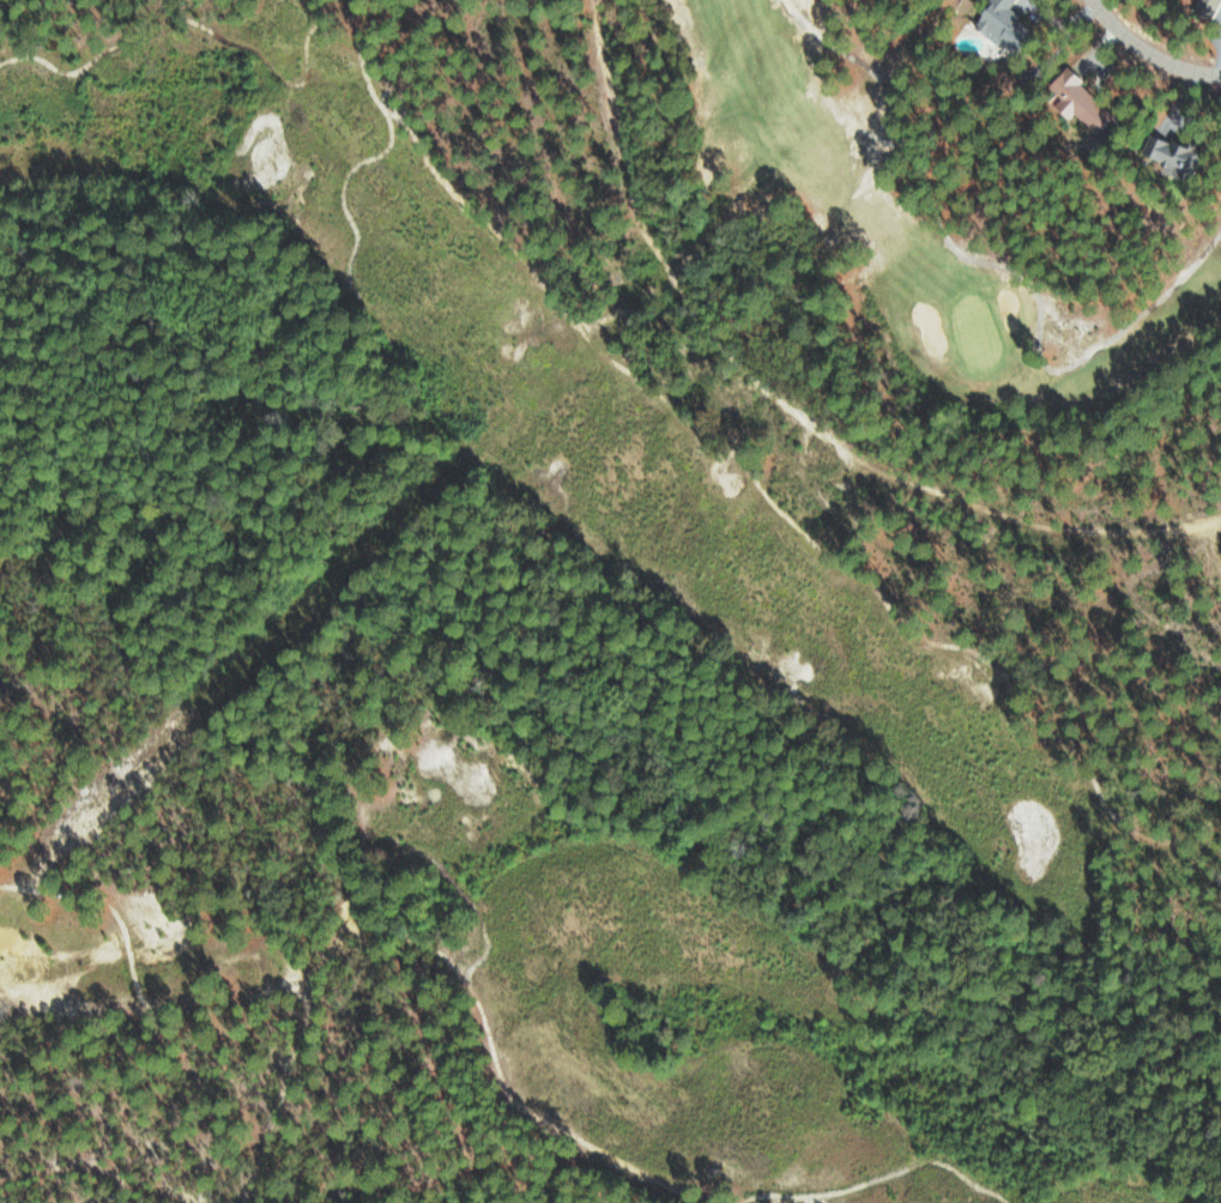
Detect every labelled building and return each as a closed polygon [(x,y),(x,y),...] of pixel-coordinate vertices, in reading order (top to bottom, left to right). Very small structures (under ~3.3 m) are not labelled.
[(969,25),(1010,54),(1029,28),(1005,11),(1012,0),(987,0),(969,25)] [(1217,0),(1195,0),(1189,12),(1208,20),(1217,0)] [(1057,98),(1050,107),(1066,120),(1069,116),(1094,135),(1111,113),(1077,87),(1082,81),(1062,66),(1045,88),(1057,98)] [(1136,157),(1170,171),(1171,169),(1186,176),(1198,146),(1184,141),(1182,148),(1146,133),(1136,157)]
